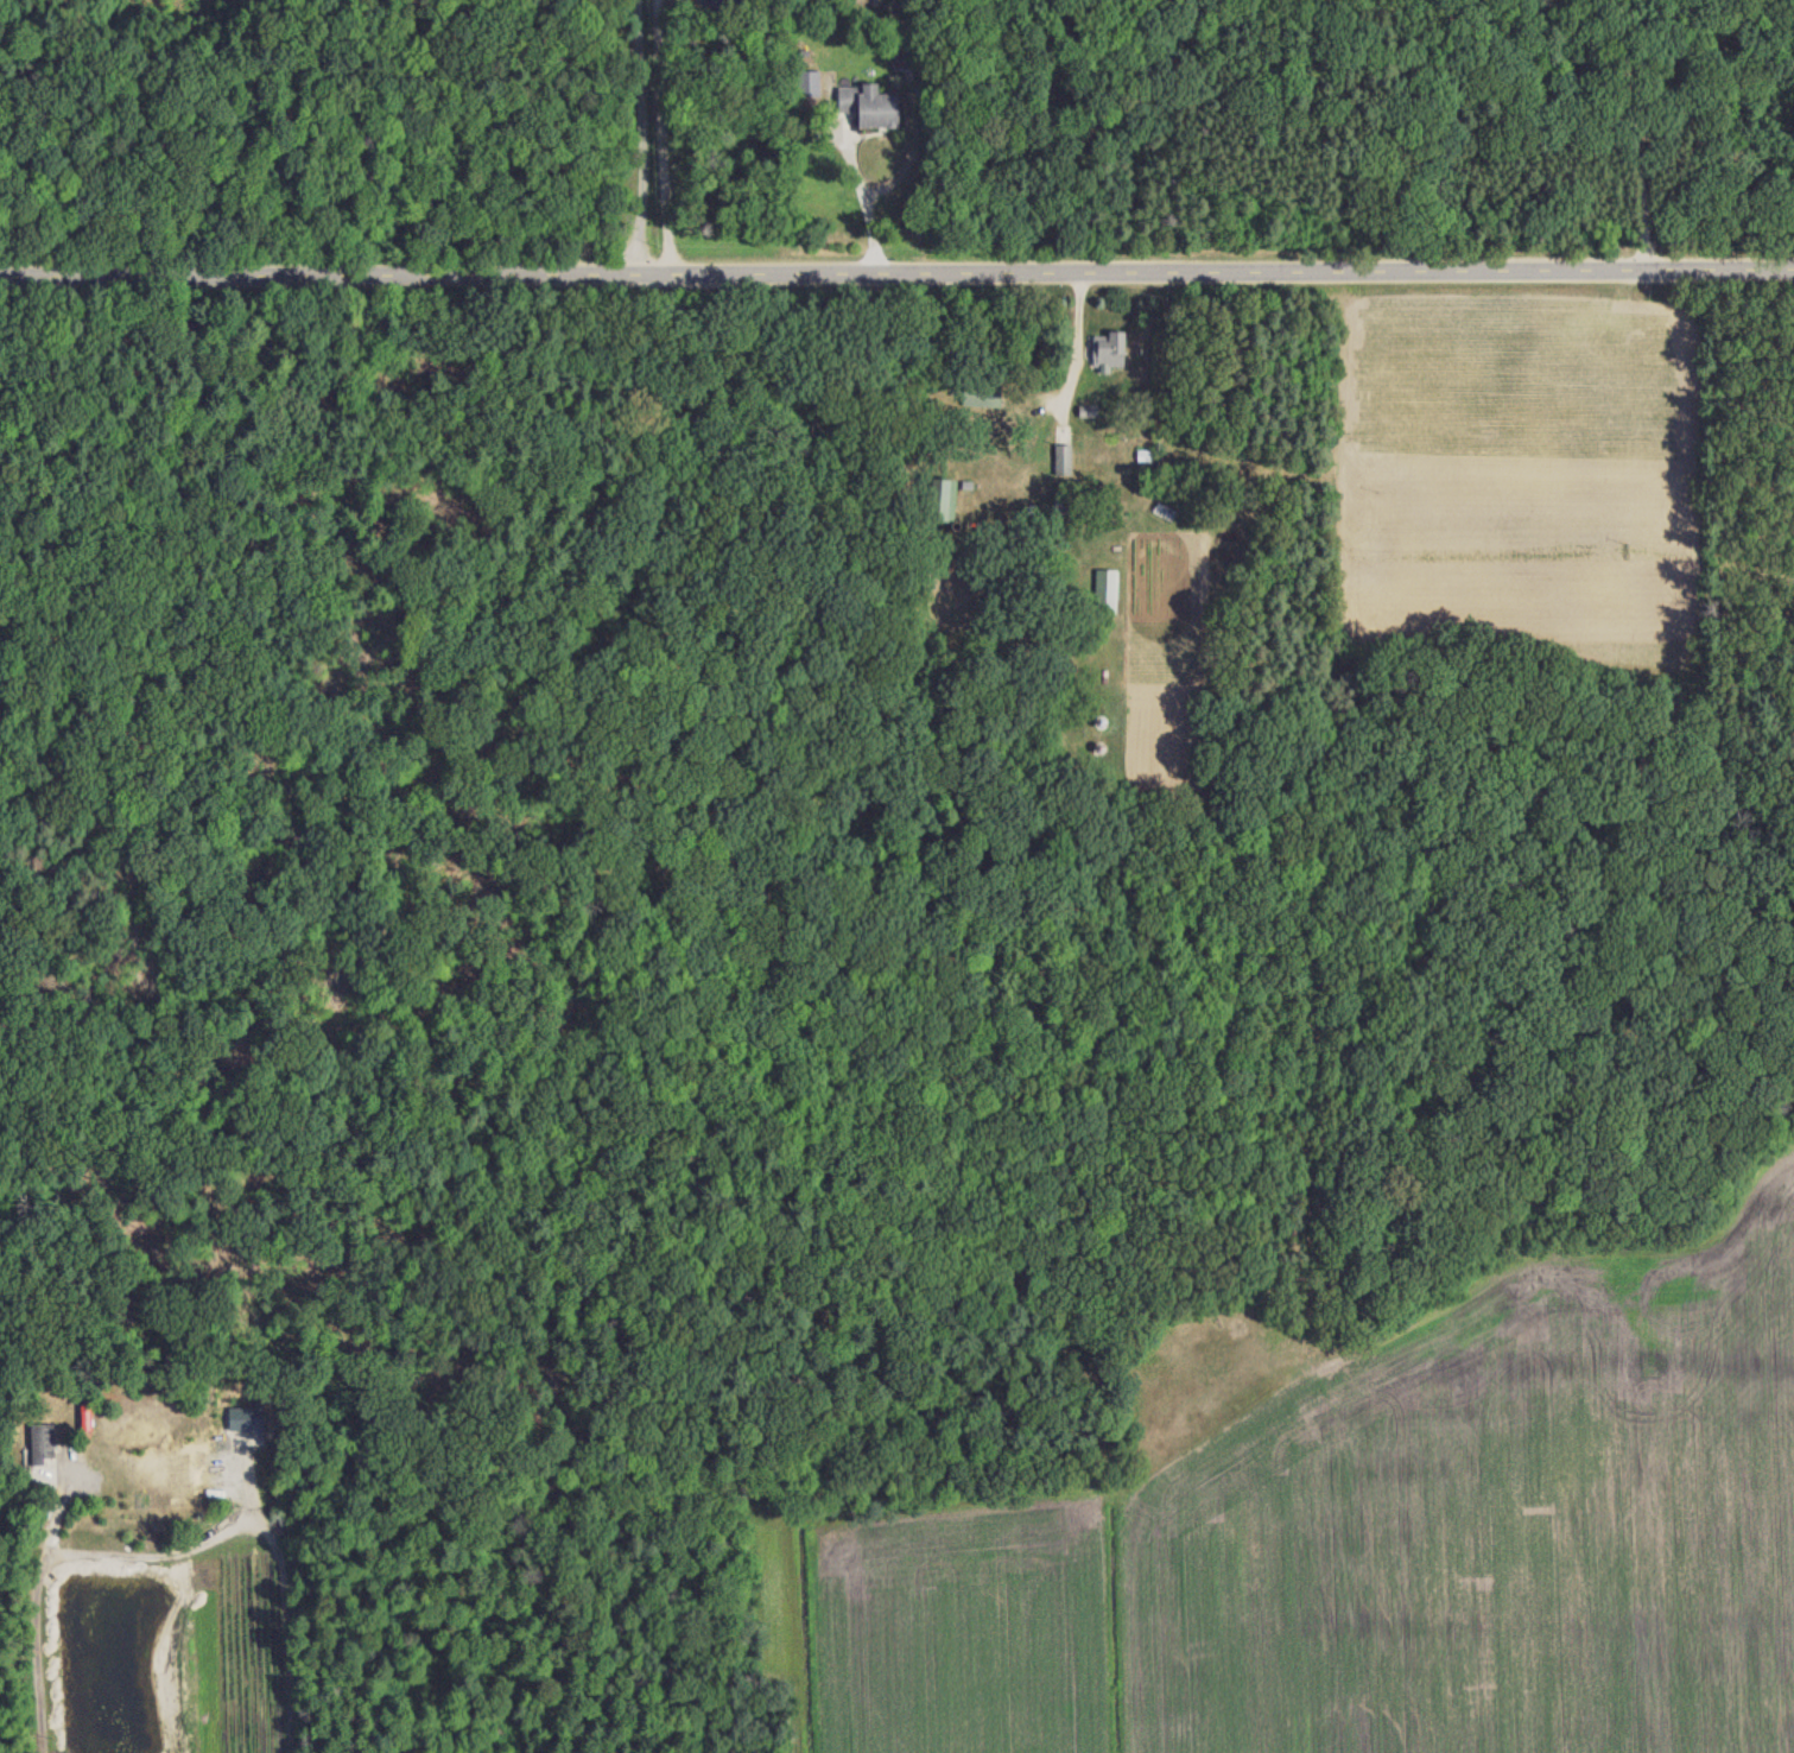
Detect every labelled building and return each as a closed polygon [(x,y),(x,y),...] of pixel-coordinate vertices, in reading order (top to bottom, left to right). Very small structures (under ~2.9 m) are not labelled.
[(820,71),(801,72),(802,97),(821,97),(820,71)] [(900,127),(900,94),(879,94),(879,84),(861,84),(861,87),(839,87),(839,112),(857,111),(857,127),(900,127)] [(1123,332),(1106,331),(1106,341),(1093,340),(1092,366),(1122,367),(1123,332)] [(1071,445),(1055,445),(1055,475),(1072,475),(1071,445)] [(1116,613),(1118,570),(1096,570),(1095,613),(1116,613)] [(227,1432),(258,1433),(258,1408),(228,1407),(227,1432)] [(55,1458),(54,1424),(30,1424),(31,1466),(43,1466),(42,1458),(55,1458)]
